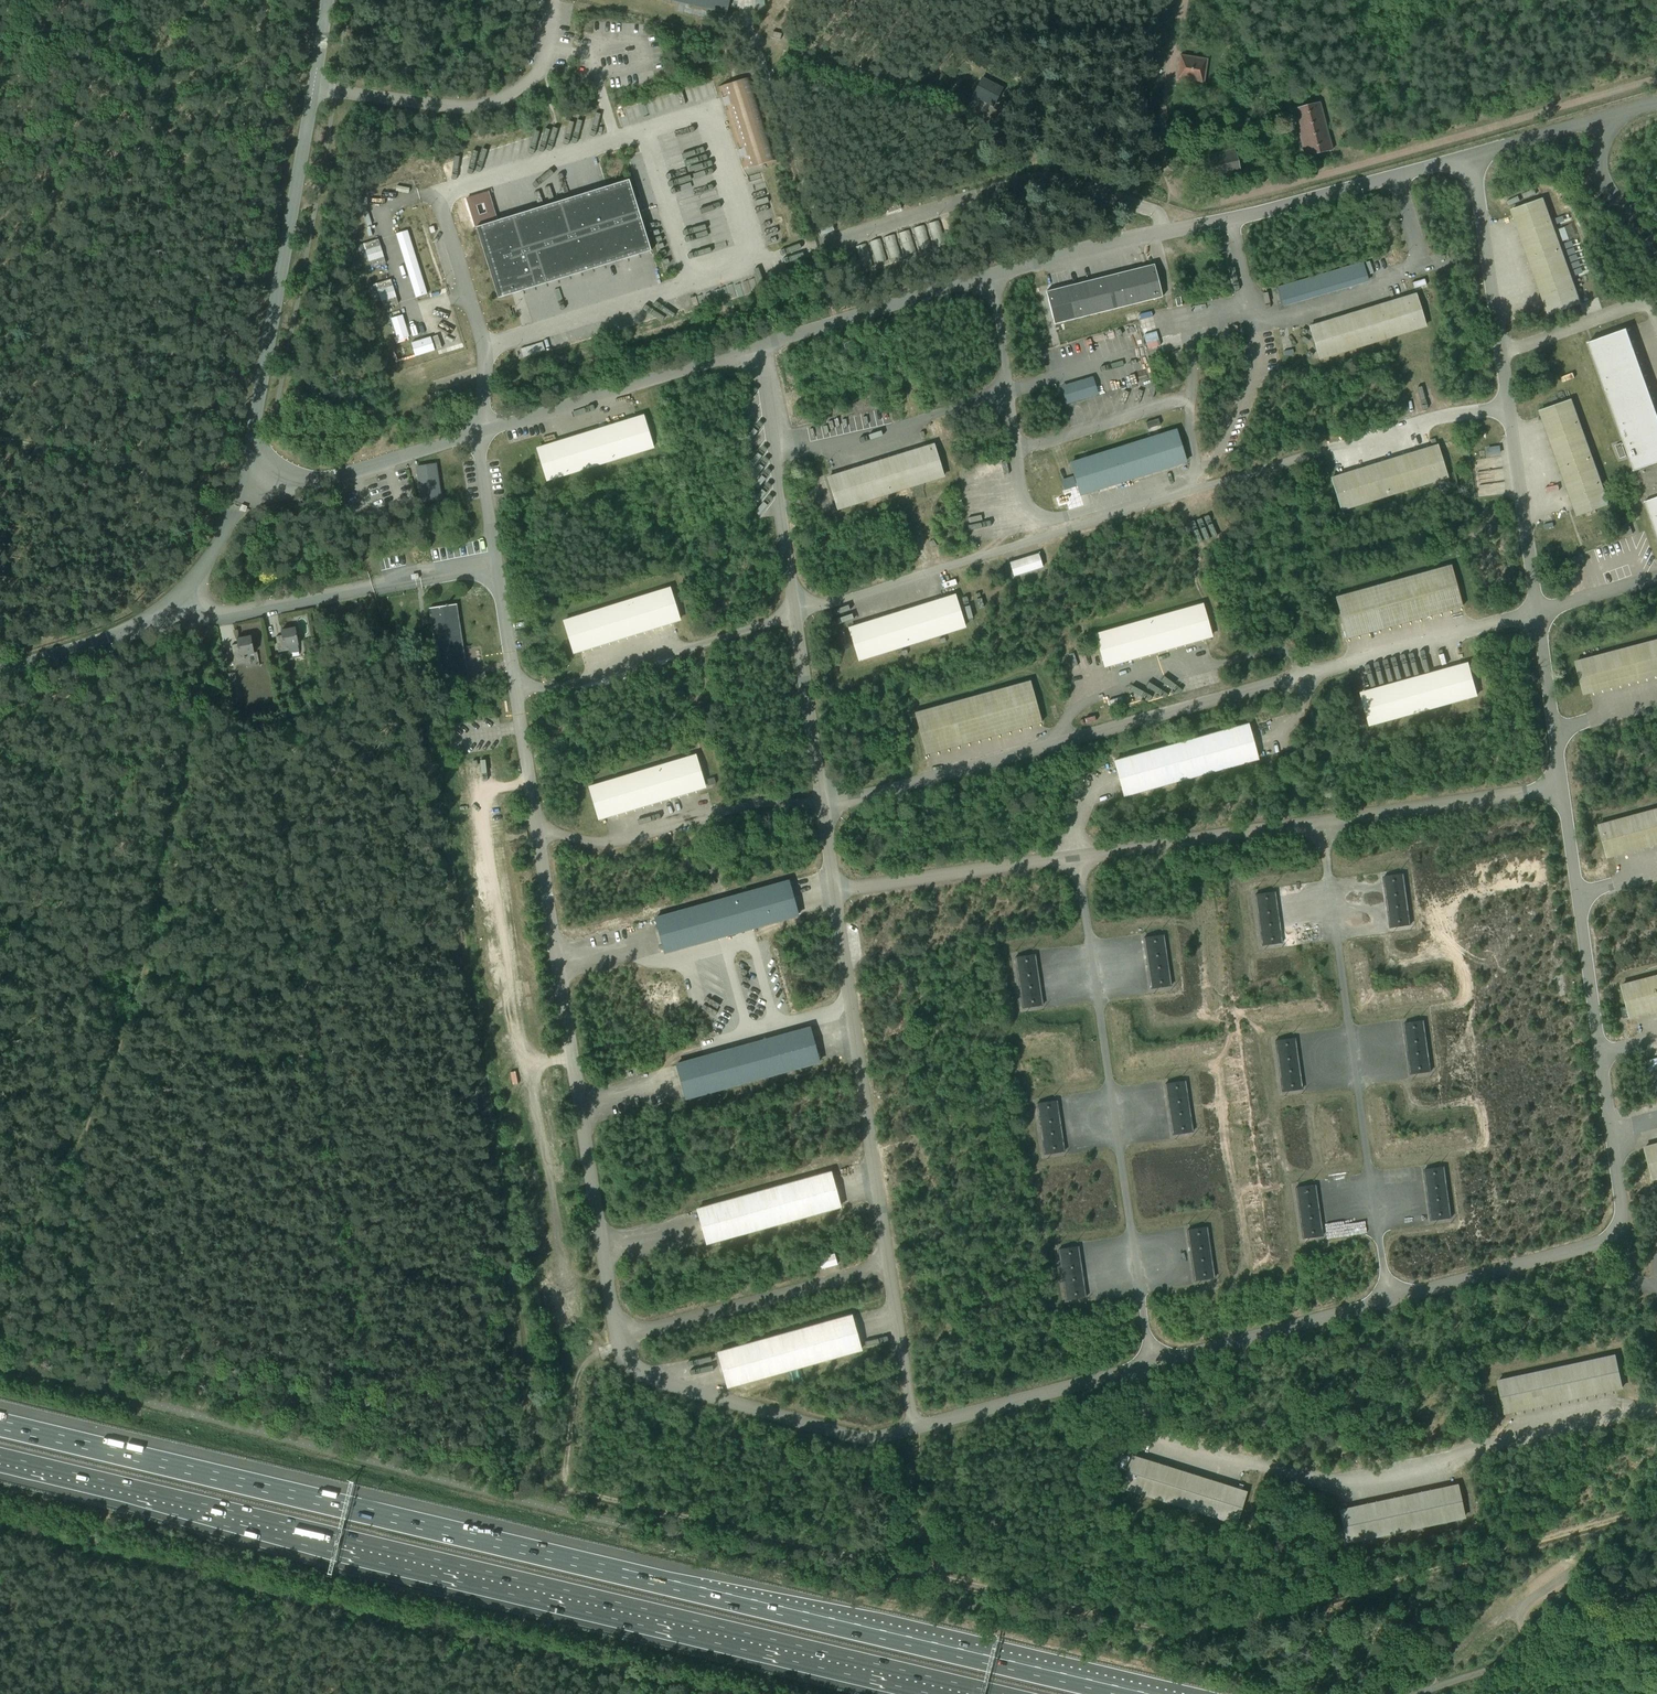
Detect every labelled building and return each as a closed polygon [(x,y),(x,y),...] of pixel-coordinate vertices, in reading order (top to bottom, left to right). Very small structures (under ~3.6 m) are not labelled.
[(690,5),(726,14),(729,0),(669,0),(690,5)] [(772,32),(771,37),(771,38),(780,41),(781,34),(772,32)] [(1179,56),(1178,63),(1176,81),(1203,86),(1207,60),(1179,56)] [(750,77),(730,84),(718,88),(744,170),(776,160),(750,77)] [(973,96),(975,98),(979,99),(987,104),(990,105),(993,107),(995,102),(997,100),(998,97),(999,94),(1002,90),(999,88),(996,87),(987,82),(984,81),(981,79),(976,89),(975,92),(973,96)] [(1146,101),(1145,101),(1145,102),(1136,101),(1136,100),(1135,100),(1135,101),(1134,101),(1135,101),(1133,118),(1132,118),(1132,119),(1133,119),(1133,120),(1134,120),(1134,119),(1143,120),(1143,121),(1144,121),(1144,120),(1146,102),(1146,103),(1146,102),(1146,101)] [(1304,158),(1311,156),(1332,151),(1319,103),(1291,110),(1304,158)] [(1207,156),(1209,164),(1214,182),(1240,175),(1234,150),(1207,156)] [(498,299),(651,251),(629,180),(476,228),(479,228),(501,297),(498,298),(498,299)] [(1549,315),(1559,311),(1579,304),(1542,200),(1512,211),(1549,315)] [(1559,229),(1563,242),(1569,240),(1565,227),(1559,229)] [(416,298),(427,294),(407,231),(396,234),(416,298)] [(371,268),(386,264),(378,239),(357,246),(361,261),(368,259),(371,268)] [(1045,292),(1054,325),(1162,298),(1153,265),(1045,292)] [(374,301),(380,299),(383,308),(398,303),(391,279),(369,286),(374,301)] [(1424,280),(1411,284),(1413,290),(1426,286),(1424,280)] [(1309,328),(1319,359),(1425,327),(1415,295),(1309,328)] [(409,337),(402,315),(391,319),(397,340),(409,337)] [(1626,329),(1588,343),(1643,495),(1641,496),(1644,504),(1646,503),(1656,534),(1656,414),(1626,329)] [(415,356),(434,350),(430,337),(411,343),(415,356)] [(542,342),(530,346),(532,354),(545,351),(542,342)] [(461,399),(460,394),(457,386),(446,389),(450,403),(461,399)] [(1577,516),(1608,505),(1571,401),(1540,412),(1577,516)] [(643,417),(608,427),(537,449),(546,480),(652,448),(643,417)] [(1158,419),(1145,423),(1147,430),(1151,428),(1155,427),(1160,425),(1158,419)] [(1070,464),(1080,495),(1185,462),(1175,431),(1070,464)] [(1626,457),(1621,444),(1615,446),(1619,459),(1626,457)] [(827,479),(837,510),(943,477),(933,446),(827,479)] [(1436,446),(1431,448),(1331,479),(1340,510),(1446,478),(1436,446)] [(416,467),(421,501),(440,498),(435,464),(416,467)] [(1038,553),(1010,562),(1014,577),(1043,568),(1038,553)] [(1335,598),(1346,639),(1462,607),(1450,566),(1335,598)] [(573,653),(673,622),(679,620),(669,589),(563,622),(573,653)] [(954,596),(854,627),(848,629),(858,660),(964,627),(954,596)] [(457,604),(438,607),(429,608),(441,686),(469,681),(457,604)] [(1095,635),(1098,645),(1104,667),(1210,637),(1202,605),(1095,635)] [(281,630),(282,636),(276,637),(279,652),(289,650),(289,646),(299,644),(296,627),(281,630)] [(236,639),(238,644),(232,645),(235,660),(245,659),(244,655),(255,653),(252,636),(236,639)] [(1656,675),(1656,642),(1575,663),(1584,694),(1656,675)] [(1468,665),(1460,667),(1361,694),(1370,725),(1476,696),(1468,665)] [(914,713),(925,755),(1041,723),(1029,682),(914,713)] [(1119,705),(1117,699),(1109,701),(1111,708),(1119,705)] [(1257,759),(1256,758),(1247,726),(1114,762),(1123,796),(1257,759)] [(589,788),(598,819),(704,787),(695,756),(589,788)] [(705,780),(707,786),(711,785),(715,784),(713,778),(705,780)] [(1656,844),(1656,811),(1598,826),(1607,858),(1656,844)] [(1383,877),(1389,918),(1390,928),(1410,926),(1403,874),(1383,877)] [(655,919),(664,952),(797,915),(788,882),(655,919)] [(1281,944),(1279,931),(1274,892),(1255,895),(1262,946),(1281,944)] [(1143,938),(1149,979),(1151,989),(1170,986),(1162,935),(1143,938)] [(1042,1006),(1040,993),(1034,954),(1015,957),(1022,1008),(1042,1006)] [(1621,986),(1629,1018),(1656,1011),(1656,977),(1621,986)] [(1620,1009),(1621,1013),(1622,1016),(1623,1019),(1629,1017),(1626,1007),(1620,1009)] [(1404,1024),(1409,1064),(1411,1075),(1430,1072),(1423,1021),(1404,1024)] [(676,1065),(685,1099),(818,1062),(809,1028),(676,1065)] [(1301,1090),(1299,1077),(1294,1038),(1275,1041),(1282,1092),(1301,1090)] [(1165,1084),(1171,1125),(1172,1135),(1192,1132),(1184,1081),(1165,1084)] [(1063,1152),(1061,1139),(1056,1100),(1036,1103),(1044,1155),(1063,1152)] [(1648,1147),(1644,1148),(1652,1180),(1656,1179),(1656,1145),(1648,1147)] [(1424,1170),(1429,1211),(1431,1221),(1450,1219),(1443,1167),(1424,1170)] [(697,1210),(706,1243),(839,1207),(830,1173),(697,1210)] [(1322,1236),(1320,1224),(1314,1185),(1295,1188),(1302,1239),(1322,1236)] [(1187,1230),(1193,1271),(1194,1281),(1214,1279),(1206,1227),(1187,1230)] [(1085,1298),(1083,1285),(1077,1246),(1058,1249),(1065,1301),(1085,1298)] [(817,1258),(819,1269),(836,1265),(833,1254),(817,1258)] [(717,1353),(727,1387),(860,1350),(850,1316),(717,1353)] [(1504,1414),(1616,1389),(1621,1388),(1614,1356),(1497,1382),(1504,1414)] [(1122,1456),(1118,1469),(1124,1471),(1125,1467),(1127,1462),(1127,1461),(1128,1458),(1122,1456)] [(1245,1492),(1236,1489),(1131,1456),(1121,1488),(1235,1524),(1245,1492)] [(1456,1486),(1346,1509),(1339,1511),(1346,1543),(1463,1518),(1456,1486)]
